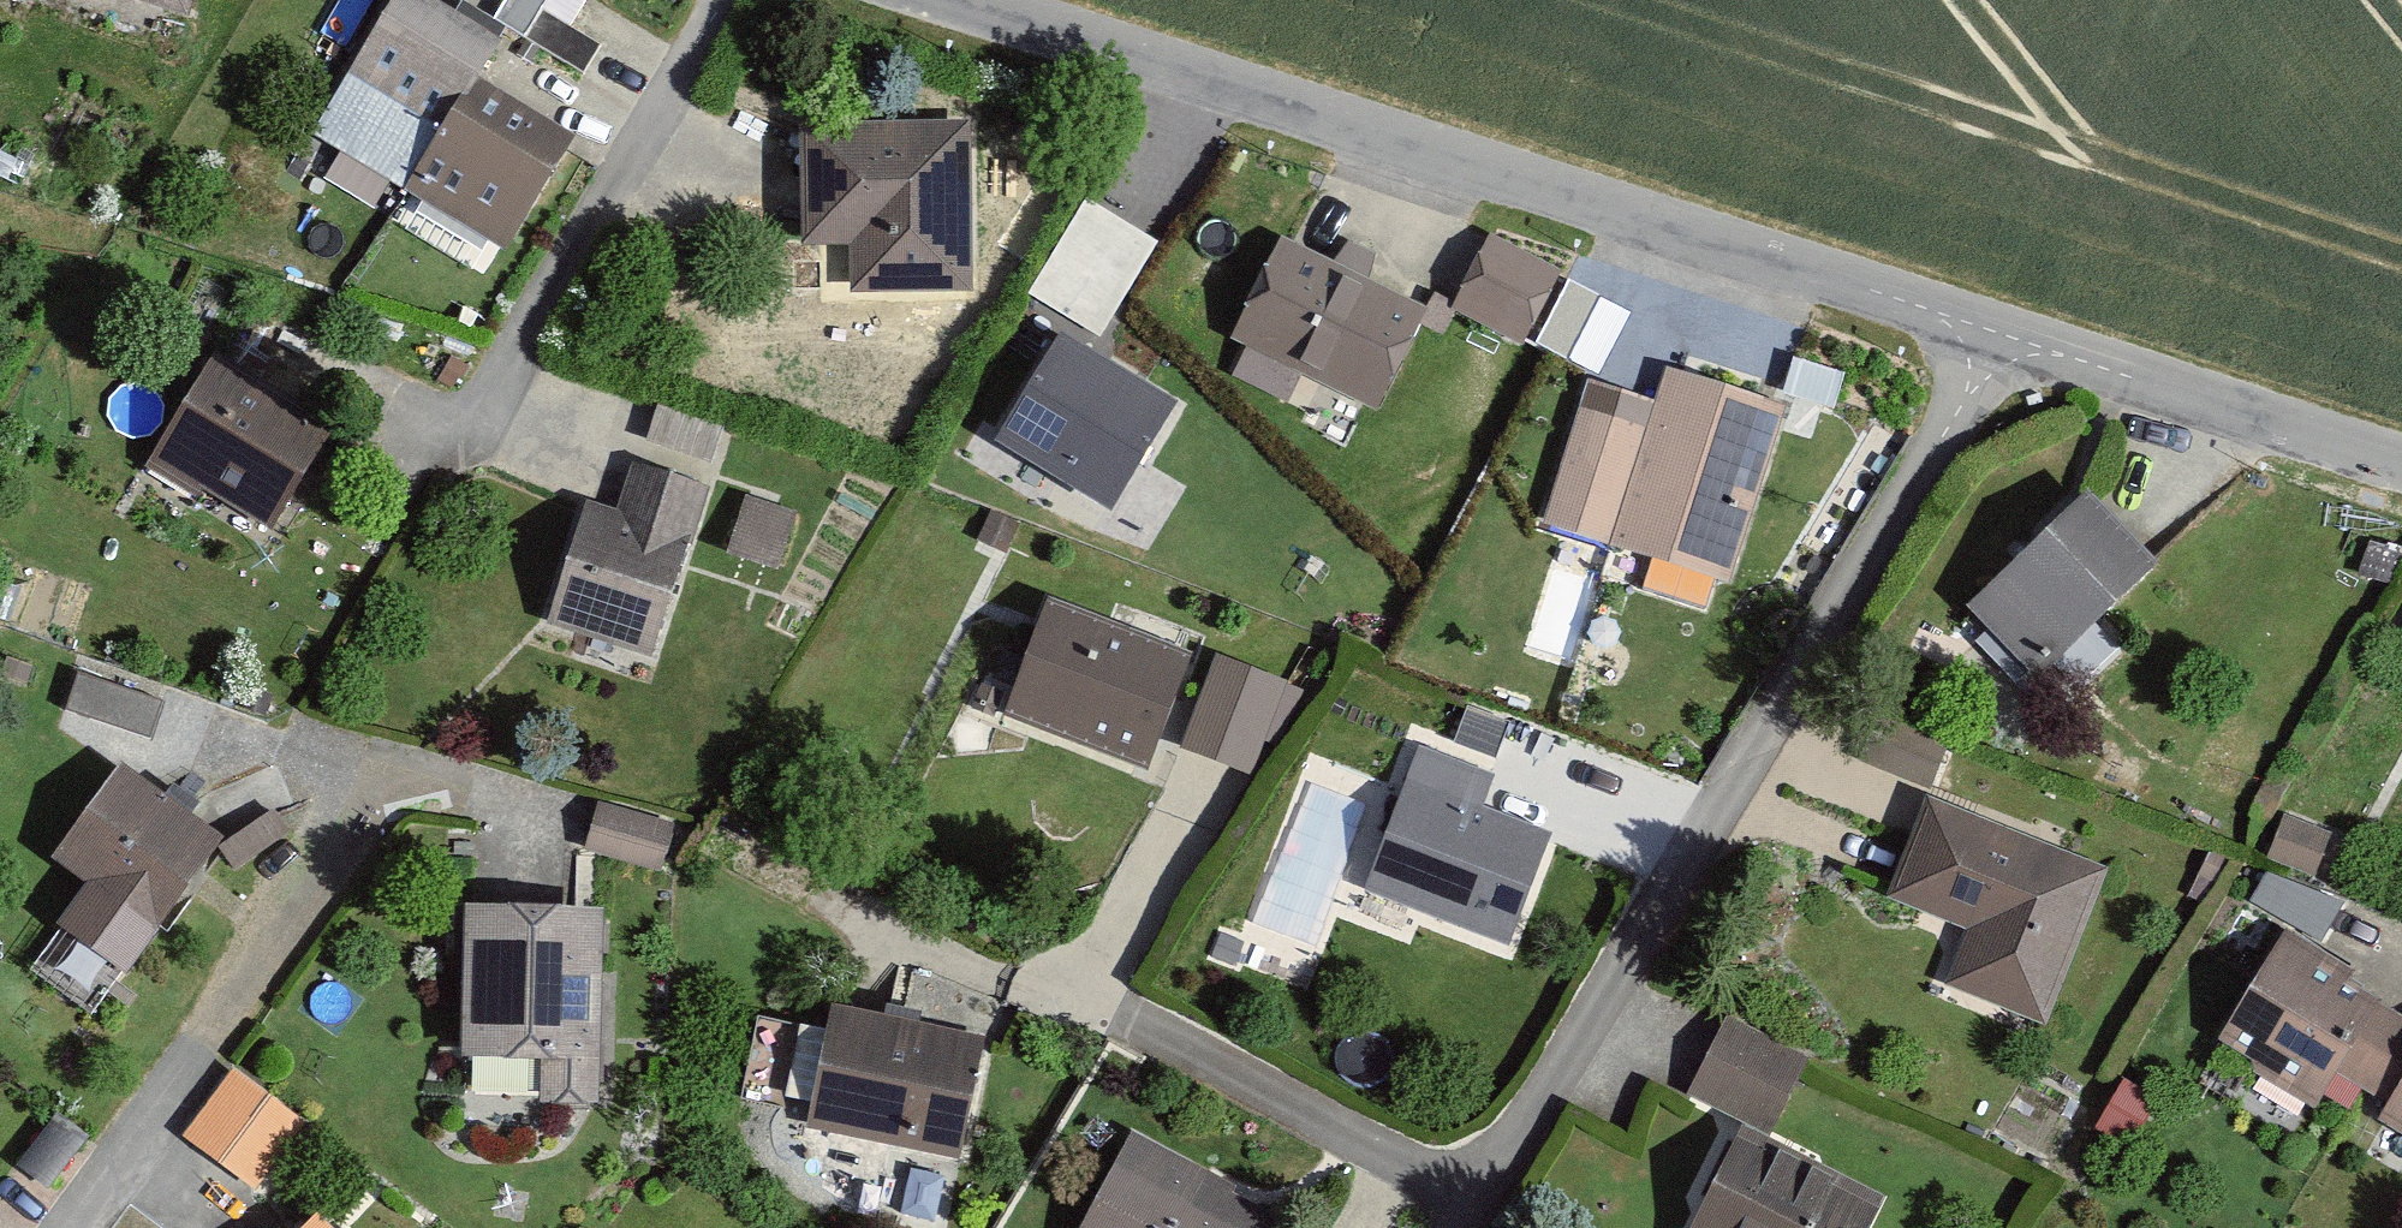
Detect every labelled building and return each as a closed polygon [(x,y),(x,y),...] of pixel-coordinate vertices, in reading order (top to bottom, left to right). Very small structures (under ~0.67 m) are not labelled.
[(351,74),(445,129),(476,76),(499,39),(434,0),(395,0),(351,74)] [(495,18),(523,35),(539,8),(544,0),(506,0),(495,18)] [(539,8),(523,35),(582,71),(589,58),(598,45),(539,8)] [(476,76),(445,129),(407,189),(502,248),(572,135),(476,76)] [(966,123),(803,125),(804,151),(804,198),(805,213),(805,242),(853,242),(854,290),(871,290),(953,289),(968,288),(968,264),(966,141),(966,123)] [(1122,220),(1086,198),(1028,294),(1100,337),(1158,241),(1122,220)] [(1558,275),(1490,238),(1471,273),(1454,303),(1523,340),(1558,275)] [(1287,242),(1238,338),(1374,407),(1423,311),(1287,242)] [(1600,296),(1567,279),(1535,342),(1599,376),(1632,313),(1600,296)] [(1056,338),(997,436),(1114,505),(1172,407),(1056,338)] [(334,428),(214,354),(145,466),(200,500),(206,489),(264,524),(272,529),(334,428)] [(468,367),(451,357),(438,379),(452,386),(458,375),(463,377),(468,367)] [(1730,580),(1786,405),(1669,368),(1657,407),(1613,543),(1730,580)] [(1546,522),(1613,543),(1657,407),(1589,386),(1546,522)] [(637,645),(655,651),(710,486),(634,460),(616,514),(587,504),(549,616),(558,619),(637,645)] [(795,510),(747,494),(730,548),(778,563),(795,510)] [(2151,566),(2090,499),(1973,606),(2034,673),(2100,613),(2151,566)] [(1022,523),(991,508),(977,540),(1008,555),(1022,523)] [(1190,657),(1047,601),(1004,713),(1146,768),(1190,657)] [(1284,682),(1215,655),(1180,746),(1249,772),(1284,682)] [(162,700),(79,672),(67,707),(150,736),(155,720),(162,700)] [(1509,722),(1468,706),(1455,741),(1496,756),(1509,722)] [(1871,717),(1854,757),(1927,787),(1944,747),(1871,717)] [(1526,894),(1549,835),(1475,806),(1487,775),(1421,749),(1386,840),(1374,871),(1368,887),(1507,942),(1518,915),(1526,894)] [(217,841),(121,771),(64,848),(99,874),(64,923),(124,967),(191,877),(217,841)] [(1951,982),(2041,1019),(2103,871),(2068,856),(1932,800),(1892,895),(1973,929),(1951,982)] [(671,823),(600,803),(594,824),(587,849),(658,869),(671,823)] [(290,831),(274,808),(219,846),(235,869),(290,831)] [(2334,832),(2282,812),(2264,859),(2317,879),(2334,832)] [(2342,903),(2265,873),(2250,899),(2321,939),(2342,903)] [(604,912),(468,908),(467,940),(465,1022),(464,1051),(545,1054),(544,1097),(599,1099),(601,1026),(603,944),(604,912)] [(1243,942),(1219,933),(1210,956),(1235,965),(1243,942)] [(2223,1040),(2245,1053),(2281,1075),(2318,1097),(2336,1068),(2366,1086),(2393,1102),(2401,1088),(2401,1020),(2341,983),(2347,973),(2286,936),(2252,992),(2232,1025),(2223,1040)] [(867,1013),(832,1005),(807,1123),(957,1155),(958,1149),(968,1102),(982,1038),(867,1013)] [(1805,1063),(1728,1025),(1713,1056),(1695,1090),(1772,1128),(1800,1072),(1805,1063)] [(234,1074),(187,1140),(254,1188),(301,1122),(234,1074)] [(2158,1100),(2124,1079),(2093,1131),(2126,1152),(2158,1100)] [(2386,1114),(2401,1123),(2401,1088),(2393,1102),(2386,1114)] [(88,1136),(56,1112),(17,1165),(49,1189),(88,1136)] [(1740,1132),(1692,1227),(1869,1227),(1882,1203),(1812,1168),(1740,1132)] [(1275,1221),(1209,1186),(1129,1145),(1085,1227),(1271,1227),(1275,1221)] [(309,1227),(327,1227),(317,1219),(309,1227)]
